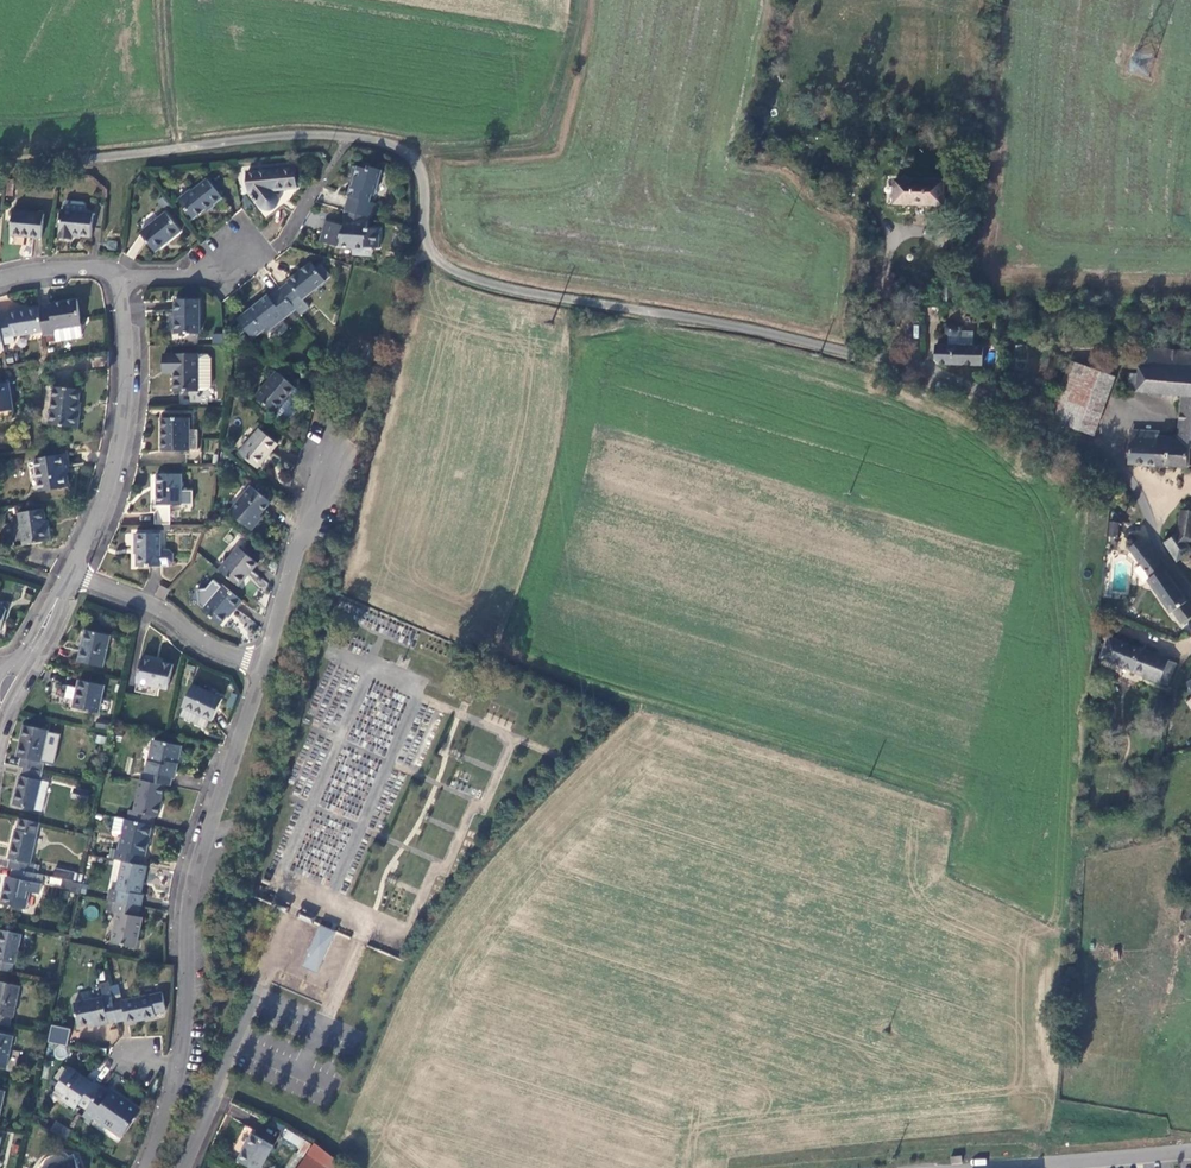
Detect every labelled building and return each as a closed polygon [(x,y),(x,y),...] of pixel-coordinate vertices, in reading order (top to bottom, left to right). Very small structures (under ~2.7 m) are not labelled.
[(354,181),(357,168),(350,167),(347,179),(354,181)] [(367,219),(374,221),(378,206),(371,203),(373,195),(375,195),(382,173),(369,169),(369,171),(357,168),(354,181),(355,182),(354,188),(351,187),(348,198),(349,198),(345,212),(367,219)] [(294,172),(248,175),(248,195),(251,197),(250,198),(254,203),(256,203),(260,209),(263,211),(266,212),(270,213),(273,212),(276,210),(278,208),(279,205),(279,202),(277,199),(275,194),(295,192),(294,172)] [(897,180),(896,205),(946,206),(945,181),(897,180)] [(222,200),(207,181),(193,192),(192,191),(179,201),(195,220),(206,211),(208,212),(222,200)] [(847,193),(836,193),(834,202),(846,203),(847,193)] [(65,205),(64,212),(86,214),(87,207),(84,204),(68,202),(65,205)] [(102,227),(105,205),(96,205),(95,215),(94,227),(102,227)] [(94,227),(95,215),(86,214),(64,212),(61,239),(75,241),(75,239),(76,237),(84,238),(92,238),(94,227)] [(343,226),(325,222),(321,242),(337,247),(353,250),(353,252),(365,252),(366,249),(373,249),(377,250),(377,232),(367,231),(367,219),(345,212),(343,226)] [(44,216),(13,213),(11,237),(42,240),(44,216)] [(181,233),(166,214),(141,235),(156,253),(181,233)] [(365,252),(353,252),(353,257),(372,258),(373,249),(366,249),(365,252)] [(299,315),(308,308),(302,301),(325,282),(310,264),(287,282),(288,283),(280,291),(293,307),(295,310),(299,315)] [(955,289),(940,288),(940,303),(955,303),(955,289)] [(293,307),(280,291),(270,299),(267,296),(237,321),(253,341),(265,331),(268,334),(295,310),(293,307)] [(199,301),(175,301),(174,334),(199,335),(199,301)] [(44,335),(44,339),(52,338),(54,346),(81,341),(83,338),(81,329),(82,329),(78,303),(50,309),(51,311),(52,317),(41,319),(44,335)] [(0,317),(0,326),(3,348),(15,345),(14,340),(44,335),(41,319),(40,313),(39,308),(9,313),(9,316),(0,317)] [(939,310),(926,310),(926,326),(940,326),(939,310)] [(51,311),(40,313),(41,319),(52,317),(51,311)] [(954,327),(951,325),(947,327),(945,330),(945,334),(947,337),(951,338),(955,337),(957,334),(957,331),(957,330),(954,327)] [(972,346),(973,332),(957,331),(957,334),(955,337),(951,338),(947,337),(947,346),(972,346)] [(1109,350),(1110,343),(1080,341),(1079,347),(1109,350)] [(936,362),(937,366),(981,367),(983,347),(972,346),(947,346),(935,345),(936,362)] [(1190,397),(1190,354),(1144,349),(1139,376),(1128,377),(1127,392),(1184,397),(1190,397)] [(208,355),(198,356),(199,392),(206,392),(209,392),(212,389),(211,358),(208,355)] [(177,407),(206,407),(206,392),(199,392),(198,356),(164,356),(164,367),(174,367),(175,374),(175,392),(177,392),(177,407)] [(1115,380),(1073,364),(1051,419),(1094,435),(1115,380)] [(293,387),(276,372),(255,397),(275,413),(283,403),(282,401),(293,387)] [(13,411),(8,384),(0,385),(0,413),(13,411)] [(80,390),(53,387),(50,425),(78,428),(80,414),(78,413),(80,390)] [(1180,441),(1190,448),(1190,397),(1184,397),(1180,441)] [(165,450),(186,451),(189,451),(189,429),(189,418),(166,417),(165,450)] [(189,451),(197,451),(198,429),(189,429),(189,451)] [(277,445),(258,429),(238,453),(257,468),(277,445)] [(1156,467),(1158,440),(1131,438),(1130,465),(1156,467)] [(1180,441),(1158,440),(1156,467),(1189,470),(1190,454),(1190,448),(1180,441)] [(186,463),(197,463),(197,451),(189,451),(186,451),(186,463)] [(65,468),(66,474),(71,474),(68,455),(61,456),(63,468),(65,468)] [(69,488),(66,474),(65,468),(63,468),(61,456),(36,460),(41,493),(69,488)] [(1093,478),(1101,485),(1108,477),(1101,471),(1093,478)] [(183,475),(158,475),(159,506),(175,506),(183,505),(183,475)] [(1101,485),(1111,494),(1118,487),(1108,477),(1101,485)] [(251,533),(257,525),(255,523),(259,517),(269,504),(250,488),(230,514),(251,533)] [(159,515),(159,526),(175,526),(175,506),(159,506),(156,506),(156,515),(159,515)] [(24,546),(47,543),(43,523),(45,522),(45,521),(43,510),(19,514),(24,546)] [(1184,563),(1187,564),(1190,563),(1190,560),(1190,558),(1189,555),(1190,553),(1190,549),(1190,543),(1190,542),(1190,514),(1182,512),(1178,535),(1166,544),(1178,562),(1182,560),(1184,563)] [(160,535),(134,535),(134,546),(136,546),(137,569),(160,567),(160,535)] [(1187,601),(1141,541),(1139,543),(1135,542),(1132,543),(1130,546),(1131,550),(1152,581),(1149,583),(1171,614),(1172,613),(1187,601)] [(218,571),(238,588),(257,565),(237,549),(218,571)] [(241,602),(222,586),(201,611),(219,626),(232,611),(233,612),(241,602)] [(1187,601),(1172,613),(1182,625),(1190,619),(1190,607),(1187,601)] [(110,636),(85,631),(79,662),(104,667),(110,636)] [(341,634),(330,631),(326,641),(336,645),(341,634)] [(1175,663),(1110,637),(1102,657),(1133,669),(1133,674),(1167,687),(1175,663)] [(154,660),(142,658),(135,692),(158,698),(159,690),(168,691),(173,667),(154,662),(154,660)] [(103,686),(79,680),(74,708),(98,713),(103,686)] [(223,700),(192,686),(182,708),(212,722),(223,700)] [(477,694),(466,690),(461,700),(471,706),(477,694)] [(22,759),(20,768),(24,768),(38,771),(40,762),(42,762),(48,731),(24,725),(18,758),(22,759)] [(164,786),(169,787),(171,777),(174,778),(178,762),(174,761),(175,757),(178,758),(181,747),(152,740),(147,761),(145,761),(143,772),(145,772),(144,781),(164,786)] [(38,771),(24,768),(22,776),(20,776),(13,805),(34,811),(41,781),(40,781),(42,772),(38,771)] [(41,781),(34,811),(42,813),(49,783),(41,781)] [(144,781),(140,781),(134,811),(129,811),(127,820),(151,825),(153,826),(155,816),(158,817),(164,786),(144,781)] [(91,789),(73,786),(71,795),(89,798),(91,789)] [(123,819),(112,817),(109,832),(119,834),(123,819)] [(151,825),(127,820),(123,819),(119,834),(116,851),(111,850),(109,859),(122,862),(139,865),(141,855),(145,856),(151,825)] [(38,825),(18,821),(16,830),(14,830),(8,858),(10,859),(8,868),(13,869),(27,872),(34,874),(36,865),(31,864),(36,835),(38,825)] [(140,896),(146,867),(139,865),(122,862),(116,891),(122,893),(120,904),(142,908),(144,898),(140,896)] [(48,865),(37,863),(36,867),(44,869),(43,872),(46,873),(48,865)] [(37,883),(38,874),(34,874),(27,872),(13,869),(11,877),(6,877),(1,904),(26,909),(29,893),(39,895),(42,884),(37,883)] [(83,875),(57,869),(55,878),(64,880),(80,884),(81,884),(83,875)] [(64,880),(63,887),(73,889),(72,892),(79,894),(81,884),(80,884),(64,880)] [(116,903),(120,904),(122,893),(116,891),(113,891),(110,901),(116,903)] [(269,904),(288,912),(290,905),(272,898),(269,904)] [(141,917),(142,908),(120,904),(116,903),(113,912),(120,914),(114,943),(138,948),(144,918),(141,917)] [(295,915),(314,923),(317,917),(298,909),(295,915)] [(317,926),(301,964),(317,970),(332,932),(317,926)] [(12,973),(14,963),(16,963),(21,936),(0,931),(0,970),(12,973)] [(347,945),(349,938),(338,934),(336,942),(347,945)] [(10,1027),(12,1018),(13,1018),(20,986),(0,982),(0,1025),(10,1027)] [(108,1024),(118,1022),(113,1000),(109,983),(100,984),(103,997),(74,1003),(79,1026),(90,1024),(107,1020),(108,1024)] [(113,1000),(118,1022),(126,1020),(127,1023),(155,1016),(151,995),(123,1001),(123,998),(113,1000)] [(48,1042),(66,1046),(70,1030),(52,1025),(48,1042)] [(0,1034),(0,1067),(7,1068),(13,1037),(0,1034)] [(86,1111),(103,1088),(94,1082),(93,1084),(91,1087),(84,1082),(86,1079),(71,1069),(57,1089),(64,1095),(61,1100),(70,1106),(73,1101),(79,1105),(86,1111)] [(111,1093),(103,1088),(86,1111),(80,1120),(89,1125),(92,1121),(94,1118),(122,1138),(141,1111),(112,1091),(111,1093)] [(75,1110),(79,1105),(73,1101),(70,1106),(75,1110)] [(120,1141),(122,1138),(94,1118),(92,1121),(120,1141)] [(72,1131),(57,1121),(51,1131),(66,1140),(72,1131)] [(254,1131),(241,1157),(259,1167),(260,1167),(274,1143),(254,1131)] [(298,1167),(345,1167),(314,1144),(298,1167)] [(293,1151),(283,1167),(293,1167),(301,1156),(293,1151)] [(962,1155),(950,1155),(951,1163),(962,1163),(962,1155)] [(74,1160),(72,1156),(38,1167),(52,1167),(74,1160)] [(74,1160),(52,1167),(77,1167),(74,1160)]
